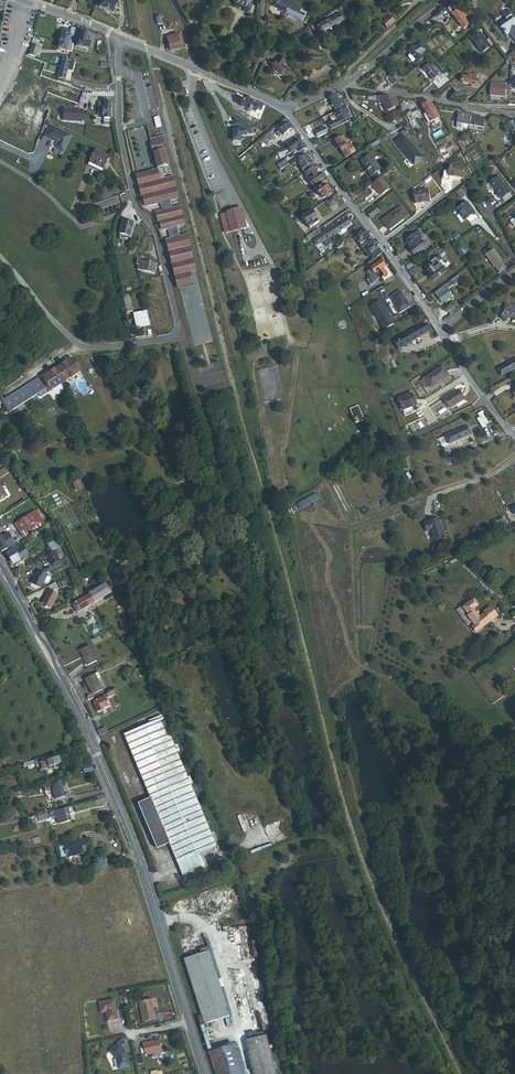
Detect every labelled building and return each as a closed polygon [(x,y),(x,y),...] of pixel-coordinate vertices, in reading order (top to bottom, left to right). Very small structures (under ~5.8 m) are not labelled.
[(116,4),(107,0),(98,0),(96,5),(94,9),(111,17),(116,4)] [(281,7),(283,2),(279,0),(271,0),(270,2),(266,0),(263,7),(278,14),(281,7)] [(294,6),(284,1),(283,2),(281,7),(292,12),(294,6)] [(243,3),(241,7),(240,10),(244,12),(248,5),(243,3)] [(288,19),(292,12),(281,7),(278,14),(288,19)] [(467,25),(464,19),(466,18),(462,12),(460,14),(457,9),(451,13),(461,29),(467,25)] [(313,30),(334,19),(330,11),(328,12),(327,10),(323,13),(325,17),(311,24),(313,30)] [(373,19),(378,26),(385,21),(381,14),(373,19)] [(514,33),(514,25),(509,16),(498,22),(504,31),(509,28),(513,35),(514,33)] [(390,17),(382,24),(388,31),(396,24),(390,17)] [(469,37),(471,41),(479,36),(476,32),(469,37)] [(67,44),(71,44),(73,37),(60,33),(56,49),(65,51),(67,44)] [(181,33),(178,34),(177,33),(166,36),(170,51),(181,48),(185,47),(181,33)] [(88,44),(85,43),(86,36),(79,34),(76,47),(87,50),(88,44)] [(479,54),(487,50),(479,36),(471,41),(479,54)] [(29,54),(35,56),(38,46),(33,44),(29,54)] [(410,59),(412,62),(418,58),(415,53),(418,51),(416,47),(414,48),(413,46),(411,48),(409,46),(404,49),(406,52),(410,59)] [(261,71),(275,82),(281,74),(267,64),(261,71)] [(429,71),(433,69),(430,65),(428,67),(427,65),(425,66),(424,64),(418,67),(426,79),(431,75),(429,71)] [(58,78),(64,80),(67,68),(61,66),(58,78)] [(212,71),(221,75),(223,70),(214,66),(212,71)] [(385,76),(390,83),(397,78),(392,71),(385,76)] [(463,89),(469,92),(473,82),(470,81),(472,75),(468,74),(467,76),(463,74),(461,77),(459,77),(457,83),(465,86),(463,89)] [(444,91),(453,86),(450,81),(441,86),(444,91)] [(420,87),(422,90),(430,85),(428,82),(420,87)] [(422,90),(424,94),(432,89),(430,85),(422,90)] [(483,97),(498,98),(498,97),(499,88),(484,86),(483,97)] [(35,101),(42,104),(47,95),(40,92),(35,101)] [(372,98),(377,99),(381,109),(395,103),(391,96),(373,93),(372,98)] [(336,111),(342,108),(344,107),(341,101),(338,103),(334,95),(329,98),(336,111)] [(29,110),(33,111),(35,105),(8,97),(5,106),(29,112),(29,110)] [(112,122),(113,101),(97,100),(97,118),(102,118),(102,127),(108,127),(108,122),(112,122)] [(256,111),(260,113),(263,107),(245,100),(244,103),(248,105),(249,103),(255,106),(255,107),(257,108),(256,111)] [(254,114),(256,111),(257,108),(255,107),(255,106),(249,103),(248,105),(244,103),(241,102),(239,108),(254,114)] [(426,122),(432,119),(428,111),(432,110),(430,106),(426,108),(423,102),(418,104),(423,114),(426,121),(426,122)] [(87,111),(82,110),(82,109),(64,108),(63,121),(82,122),(82,121),(86,121),(87,111)] [(336,111),(340,120),(329,126),(332,131),(343,126),(349,122),(342,108),(336,111)] [(393,118),(402,114),(399,109),(391,112),(393,118)] [(360,117),(356,120),(362,129),(367,126),(360,117)] [(470,119),(458,117),(456,127),(462,128),(468,129),(470,119)] [(255,127),(235,119),(232,125),(238,127),(238,130),(233,130),(233,141),(241,141),(241,136),(246,136),(246,130),(248,130),(248,132),(252,132),(255,127)] [(468,129),(481,131),(483,121),(470,119),(468,129)] [(274,128),(278,133),(286,126),(282,122),(274,128)] [(63,153),(66,147),(72,135),(50,124),(44,136),(56,142),(53,148),(63,153)] [(281,137),(282,138),(290,131),(286,126),(278,133),(274,135),(275,137),(276,136),(278,138),(281,137)] [(314,131),(317,137),(327,132),(325,126),(314,131)] [(164,134),(150,137),(151,141),(149,141),(152,151),(153,151),(157,167),(135,173),(141,196),(142,196),(145,206),(160,202),(163,209),(155,211),(157,221),(159,221),(161,230),(168,229),(170,238),(165,239),(177,287),(193,283),(191,272),(196,270),(187,233),(179,235),(177,226),(185,224),(180,205),(172,207),(170,200),(178,198),(173,175),(164,177),(164,174),(165,173),(164,167),(162,168),(162,167),(168,165),(165,148),(167,147),(164,134)] [(403,134),(394,141),(414,165),(423,158),(403,134)] [(238,158),(255,144),(249,137),(232,151),(238,158)] [(261,141),(265,146),(273,140),(271,138),(267,141),(264,138),(261,141)] [(335,141),(341,151),(344,157),(349,154),(346,148),(348,147),(346,142),(344,143),(341,138),(335,141)] [(370,146),(369,145),(371,143),(368,138),(360,144),(363,148),(367,145),(368,147),(370,146)] [(457,141),(462,151),(465,149),(461,140),(457,141)] [(294,151),(296,154),(304,149),(302,145),(299,147),(297,144),(287,150),(289,154),(294,151)] [(89,162),(103,168),(109,155),(95,149),(89,162)] [(372,177),(382,171),(370,153),(360,159),(372,177)] [(301,174),(311,167),(304,157),(296,162),(299,167),(297,168),(301,174)] [(102,171),(103,168),(89,162),(88,164),(102,171)] [(449,176),(462,178),(464,167),(450,165),(449,176)] [(309,187),(319,180),(317,177),(315,178),(310,170),(301,176),(309,187)] [(500,199),(509,193),(498,176),(489,182),(500,199)] [(390,189),(381,177),(371,184),(380,196),(390,189)] [(271,180),(264,185),(269,192),(276,188),(271,180)] [(319,201),(328,195),(320,183),(311,189),(319,201)] [(415,203),(429,202),(427,189),(414,190),(415,203)] [(462,197),(457,190),(451,193),(456,201),(462,197)] [(328,206),(332,203),(332,201),(330,198),(323,202),(325,206),(328,206)] [(458,220),(469,213),(464,205),(462,207),(459,203),(450,209),(458,220)] [(370,219),(381,210),(376,204),(365,212),(370,219)] [(389,230),(409,216),(401,205),(381,219),(389,230)] [(224,233),(248,228),(242,206),(226,211),(226,212),(220,214),(224,233)] [(306,231),(313,226),(305,215),(298,220),(306,231)] [(508,217),(504,219),(504,221),(508,226),(510,226),(512,224),(508,217)] [(118,236),(127,238),(131,223),(122,221),(118,236)] [(328,231),(331,236),(345,227),(342,222),(328,231)] [(354,234),(360,229),(357,226),(351,230),(354,234)] [(314,241),(317,245),(331,236),(328,231),(314,241)] [(457,232),(452,236),(456,241),(461,237),(457,232)] [(368,256),(375,251),(361,233),(355,237),(359,243),(364,250),(368,256)] [(413,254),(425,245),(417,233),(406,241),(410,247),(409,248),(413,254)] [(361,253),(364,250),(359,243),(356,245),(361,253)] [(500,261),(502,260),(494,249),(486,254),(494,266),(495,265),(498,269),(503,266),(500,261)] [(371,260),(379,255),(376,250),(375,251),(368,256),(371,260)] [(427,279),(438,272),(432,262),(435,260),(432,256),(422,262),(424,265),(419,268),(427,279)] [(134,271),(150,274),(152,266),(147,265),(144,264),(136,262),(134,271)] [(384,276),(380,270),(383,267),(379,262),(368,271),(371,276),(373,274),(378,280),(384,276)] [(453,295),(448,287),(454,283),(455,285),(463,279),(460,274),(432,294),(436,301),(440,299),(442,302),(453,295)] [(399,314),(401,313),(411,306),(400,290),(390,296),(395,303),(393,304),(399,314)] [(126,312),(132,311),(129,295),(123,296),(126,312)] [(394,324),(380,301),(369,308),(384,330),(394,324)] [(514,316),(514,304),(506,303),(505,315),(514,316)] [(136,328),(150,326),(147,312),(133,314),(136,328)] [(398,340),(403,348),(432,333),(428,325),(406,336),(402,338),(398,340)] [(497,369),(501,375),(514,368),(514,360),(497,369)] [(59,385),(74,376),(66,363),(51,372),(59,385)] [(421,382),(427,392),(446,380),(440,370),(421,382)] [(41,396),(59,385),(51,372),(33,383),(41,396)] [(41,396),(33,383),(32,382),(2,400),(5,405),(0,408),(0,412),(1,416),(32,397),(34,401),(41,396)] [(401,411),(415,405),(410,393),(396,399),(401,411)] [(447,411),(461,402),(455,393),(441,402),(447,411)] [(356,423),(364,420),(358,406),(350,409),(356,423)] [(447,445),(472,435),(468,426),(444,436),(447,445)] [(365,436),(365,434),(364,431),(362,429),(359,428),(356,429),(355,431),(354,434),(354,436),(356,438),(358,439),(361,439),(363,438),(365,436)] [(72,481),(75,490),(83,487),(79,477),(72,481)] [(300,509),(319,498),(315,493),(297,503),(300,509)] [(9,524),(18,538),(39,525),(29,511),(9,524)] [(429,543),(439,540),(433,522),(419,526),(422,535),(426,533),(429,543)] [(15,560),(15,559),(23,554),(18,548),(11,553),(10,552),(3,556),(9,565),(15,560)] [(38,561),(40,564),(51,557),(49,554),(38,561)] [(24,587),(33,592),(40,580),(36,577),(34,579),(30,577),(24,587)] [(90,605),(103,597),(98,589),(87,595),(83,598),(85,602),(87,601),(90,605)] [(470,626),(492,611),(485,602),(478,606),(479,608),(474,611),(468,603),(473,599),(469,593),(458,601),(463,609),(462,610),(468,619),(467,620),(470,626)] [(34,606),(43,611),(49,598),(45,596),(45,598),(40,596),(34,606)] [(67,607),(72,616),(90,605),(87,601),(85,602),(80,605),(78,601),(67,607)] [(79,670),(88,664),(79,650),(70,655),(79,670)] [(83,698),(92,692),(84,678),(75,683),(83,698)] [(88,716),(100,711),(96,702),(85,707),(88,716)] [(187,781),(184,782),(173,757),(176,756),(173,749),(170,750),(157,720),(144,726),(145,729),(119,740),(146,803),(140,805),(159,849),(165,846),(174,867),(214,850),(188,789),(190,788),(187,781)] [(60,765),(57,755),(38,761),(41,771),(60,765)] [(62,793),(64,793),(62,787),(60,788),(58,782),(49,785),(51,789),(53,789),(57,801),(63,798),(62,793)] [(52,802),(57,801),(53,789),(51,789),(48,790),(52,802)] [(103,799),(100,794),(91,797),(93,802),(103,799)] [(46,810),(37,812),(39,820),(48,818),(46,810)] [(62,826),(69,825),(66,812),(59,813),(59,815),(62,826)] [(66,859),(85,853),(81,842),(62,848),(66,859)] [(251,940),(221,945),(223,956),(237,953),(238,960),(241,960),(243,969),(234,970),(237,986),(258,982),(251,940)] [(202,1024),(227,1016),(207,950),(182,958),(202,1024)] [(153,1002),(152,996),(151,996),(135,999),(139,1019),(151,1017),(149,1006),(148,1003),(153,1002)] [(116,1017),(111,998),(96,1001),(99,1011),(103,1010),(106,1020),(116,1017)] [(266,1037),(247,1043),(257,1073),(278,1073),(266,1037)] [(161,1054),(160,1051),(161,1050),(159,1039),(150,1041),(150,1040),(141,1042),(144,1054),(152,1052),(153,1055),(154,1056),(160,1055),(161,1054)] [(130,1065),(127,1051),(126,1051),(126,1049),(117,1041),(110,1050),(117,1056),(119,1067),(130,1065)] [(237,1049),(240,1048),(238,1042),(210,1050),(217,1073),(244,1073),(237,1049)]
